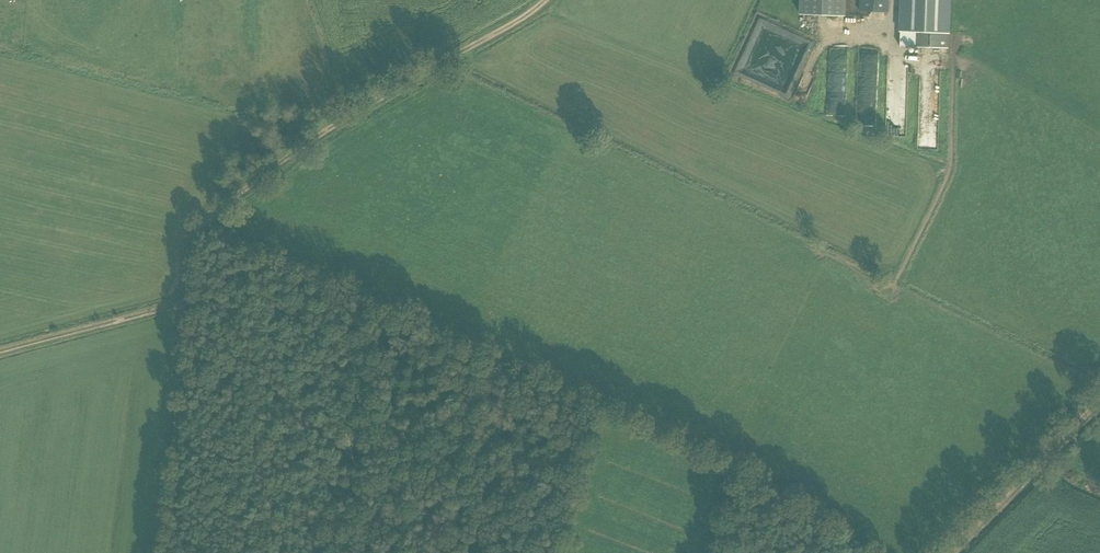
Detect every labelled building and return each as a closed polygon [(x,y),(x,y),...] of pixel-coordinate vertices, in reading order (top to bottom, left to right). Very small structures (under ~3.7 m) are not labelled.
[(799,14),(845,15),(846,0),(800,0),(799,14)] [(859,11),(888,12),(889,0),(860,0),(859,11)] [(901,46),(948,48),(948,34),(948,32),(948,31),(950,0),(902,0),(901,30),(901,46)] [(822,114),(838,115),(839,58),(828,57),(828,66),(823,66),(822,114)] [(796,61),(780,97),(795,104),(811,67),(796,61)] [(851,87),(871,87),(871,77),(851,78),(851,87)] [(866,98),(854,99),(856,117),(868,116),(866,98)] [(932,105),(915,104),(914,148),(931,148),(932,105)]
